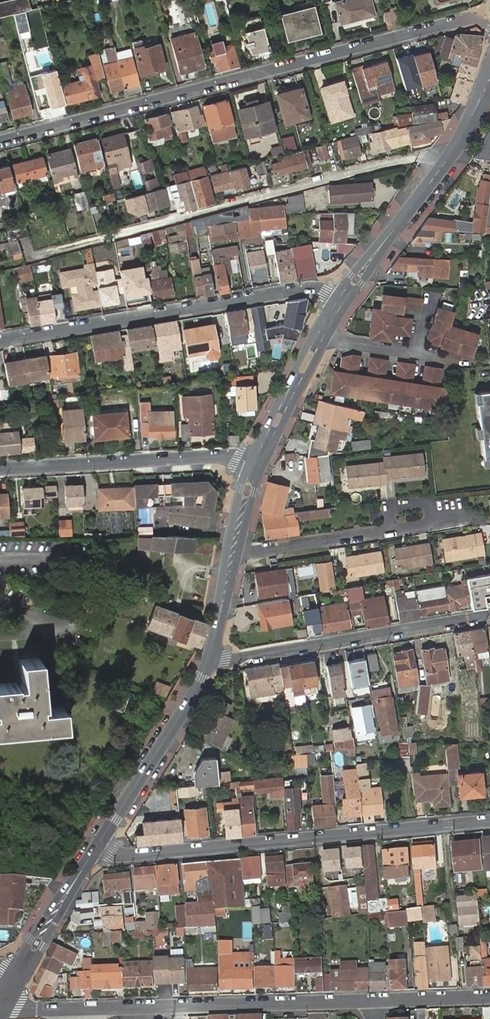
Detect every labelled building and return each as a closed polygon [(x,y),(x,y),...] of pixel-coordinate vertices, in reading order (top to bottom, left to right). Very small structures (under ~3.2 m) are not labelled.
[(0,3),(0,18),(13,15),(25,12),(30,11),(27,0),(12,0),(0,3)] [(375,14),(371,0),(349,0),(337,3),(342,23),(375,14)] [(389,29),(402,25),(397,8),(392,10),(393,11),(385,13),(389,29)] [(288,34),(317,27),(312,10),(283,18),(288,34)] [(25,12),(13,15),(18,33),(29,30),(25,12)] [(268,48),(260,16),(242,20),(247,40),(245,41),(246,46),(249,46),(250,52),(268,48)] [(180,73),(203,67),(194,32),(186,34),(178,37),(171,38),(176,57),(180,73)] [(480,51),(481,35),(458,34),(455,36),(454,38),(448,38),(444,42),(441,58),(455,60),(456,52),(462,53),(462,55),(466,57),(463,62),(449,98),(462,103),(463,101),(480,51)] [(232,44),(209,50),(212,61),(217,59),(219,69),(237,65),(232,44)] [(133,48),(141,78),(156,74),(155,70),(164,68),(157,45),(142,48),(142,46),(133,48)] [(114,46),(104,49),(108,64),(103,65),(110,91),(125,88),(117,61),(116,54),(114,46)] [(108,64),(104,49),(99,50),(103,65),(108,64)] [(428,49),(413,53),(421,86),(437,82),(428,49)] [(117,61),(130,58),(128,50),(116,54),(117,61)] [(456,52),(455,60),(463,62),(466,57),(462,55),(462,53),(456,52)] [(411,53),(396,57),(404,89),(419,85),(411,53)] [(102,72),(97,54),(87,56),(89,65),(81,67),(83,74),(78,75),(80,81),(62,86),(66,103),(99,95),(94,74),(102,72)] [(117,61),(125,88),(138,85),(130,58),(117,61)] [(7,100),(8,100),(13,117),(31,113),(24,85),(13,88),(6,61),(0,63),(0,73),(7,100)] [(365,68),(352,72),(361,103),(378,99),(378,97),(377,92),(393,88),(386,62),(369,67),(370,69),(366,71),(365,68)] [(49,107),(64,103),(59,86),(58,81),(55,68),(40,72),(49,107)] [(78,75),(58,81),(59,86),(62,86),(80,81),(78,75)] [(321,89),(332,122),(352,117),(342,82),(321,89)] [(377,92),(378,97),(394,92),(393,88),(377,92)] [(308,117),(300,89),(278,95),(285,124),(308,117)] [(378,99),(361,103),(363,108),(379,103),(378,99)] [(219,125),(220,130),(234,127),(227,101),(203,107),(210,133),(215,131),(214,126),(219,125)] [(431,103),(410,106),(415,122),(434,119),(433,113),(431,103)] [(260,132),(273,129),(266,104),(258,106),(248,109),(240,111),(247,136),(248,135),(251,145),(263,142),(260,132)] [(196,106),(171,113),(175,132),(203,124),(201,115),(199,115),(196,106)] [(415,122),(410,106),(396,109),(400,124),(415,122)] [(434,119),(434,122),(449,118),(447,111),(433,113),(434,119)] [(171,137),(168,125),(170,124),(167,114),(144,120),(151,142),(153,141),(152,138),(162,136),(164,139),(171,137)] [(441,133),(451,118),(449,118),(434,122),(406,128),(409,140),(411,147),(430,143),(429,136),(441,133)] [(473,158),(489,160),(489,127),(474,157),(473,158)] [(409,140),(406,128),(373,134),(373,139),(373,141),(369,142),(372,149),(391,146),(392,144),(409,140)] [(291,134),(279,138),(282,151),(295,147),(291,134)] [(110,175),(114,193),(121,191),(118,180),(116,173),(122,172),(124,179),(133,177),(122,136),(102,141),(111,174),(110,175)] [(340,140),(336,141),(340,156),(359,150),(357,142),(356,136),(340,140)] [(97,138),(73,144),(80,172),(85,170),(104,165),(97,138)] [(324,143),(315,146),(319,159),(328,156),(324,143)] [(280,145),(269,146),(270,154),(281,153),(280,145)] [(54,178),(57,177),(56,172),(70,169),(71,173),(75,172),(69,150),(48,156),(54,178)] [(274,174),(311,164),(308,150),(270,160),(274,174)] [(150,157),(136,161),(140,173),(154,169),(150,157)] [(26,161),(31,179),(45,176),(41,158),(26,161)] [(17,183),(31,179),(26,161),(13,165),(17,183)] [(259,175),(267,174),(264,161),(255,163),(259,175)] [(0,168),(0,187),(5,206),(10,205),(8,197),(7,197),(5,191),(14,189),(8,166),(0,168)] [(190,180),(206,176),(204,167),(188,171),(190,180)] [(56,172),(57,177),(71,173),(70,169),(56,172)] [(215,192),(234,187),(230,171),(211,177),(215,192)] [(176,184),(188,181),(186,172),(173,175),(176,184)] [(142,178),(144,189),(158,186),(156,175),(142,178)] [(183,210),(215,202),(207,176),(206,176),(190,180),(188,181),(176,184),(169,186),(172,198),(180,195),(183,210)] [(373,183),(356,184),(356,188),(330,189),(330,202),(374,201),(373,183)] [(167,204),(163,187),(122,198),(127,215),(167,204)] [(73,191),(76,206),(85,203),(82,189),(73,191)] [(475,192),(475,201),(476,200),(487,200),(489,200),(489,199),(489,195),(489,191),(475,192)] [(103,201),(114,198),(112,192),(102,194),(103,201)] [(290,205),(304,203),(302,193),(288,198),(290,205)] [(180,195),(172,198),(176,212),(183,210),(180,195)] [(487,200),(476,200),(475,211),(474,211),(472,220),(464,220),(464,221),(461,221),(428,217),(420,228),(460,230),(460,231),(466,231),(473,231),(474,229),(483,230),(487,200)] [(290,205),(283,205),(285,214),(304,212),(304,203),(290,205)] [(285,214),(283,205),(248,209),(250,219),(285,217),(285,216),(285,214)] [(186,235),(203,232),(207,224),(235,221),(249,219),(250,219),(248,209),(247,206),(183,222),(186,235)] [(344,243),(346,213),(320,214),(319,242),(338,243),(344,243)] [(250,219),(249,219),(251,236),(258,235),(258,230),(273,229),(273,234),(288,232),(285,217),(250,219)] [(212,234),(237,231),(235,221),(210,225),(212,234)] [(186,235),(183,222),(165,228),(166,235),(178,232),(178,235),(169,236),(172,252),(188,249),(186,235)] [(11,228),(16,239),(29,236),(26,224),(11,228)] [(148,232),(149,237),(152,236),(154,245),(163,243),(161,238),(160,229),(148,232)] [(237,231),(212,234),(213,242),(238,238),(237,231)] [(418,231),(411,239),(413,239),(413,243),(425,243),(425,240),(441,241),(441,232),(418,231)] [(149,237),(148,232),(140,234),(142,246),(150,245),(149,237)] [(7,256),(21,252),(16,239),(3,242),(7,256)] [(309,242),(290,241),(291,251),(296,280),(315,277),(309,242)] [(348,254),(357,244),(344,243),(338,243),(338,254),(348,254)] [(273,244),(266,245),(268,255),(275,253),(273,244)] [(238,253),(237,246),(212,252),(213,258),(221,257),(228,255),(238,253)] [(83,267),(58,271),(61,287),(76,285),(77,293),(71,294),(74,310),(101,305),(94,271),(91,247),(84,249),(86,263),(82,263),(83,267)] [(264,249),(247,252),(250,269),(267,266),(264,249)] [(296,280),(291,251),(275,253),(280,283),(296,280)] [(219,293),(230,291),(226,273),(224,263),(222,263),(221,257),(213,258),(219,293)] [(392,265),(390,267),(419,269),(419,275),(448,277),(449,260),(429,259),(399,257),(392,265)] [(214,294),(209,267),(200,268),(198,258),(190,260),(196,297),(214,294)] [(231,261),(224,263),(226,273),(233,271),(231,261)] [(154,272),(153,267),(152,262),(147,263),(148,268),(146,268),(147,276),(149,286),(151,285),(153,297),(172,294),(170,277),(158,279),(157,272),(154,272)] [(32,270),(31,264),(25,265),(13,269),(15,282),(33,278),(32,270)] [(121,278),(115,279),(118,293),(124,292),(126,300),(144,297),(143,294),(150,293),(149,286),(147,276),(143,277),(141,265),(119,269),(121,278)] [(112,267),(94,271),(101,305),(119,302),(118,293),(115,279),(112,267)] [(167,270),(162,271),(157,272),(158,279),(170,277),(167,270)] [(60,293),(36,296),(41,323),(55,321),(53,309),(63,307),(61,294),(60,293)] [(41,323),(36,296),(26,298),(21,300),(23,312),(28,311),(30,325),(41,323)] [(381,296),(379,310),(392,312),(400,313),(401,306),(403,304),(406,307),(420,309),(421,300),(381,296)] [(261,306),(251,308),(258,348),(268,347),(266,338),(276,336),(275,334),(282,332),(281,337),(296,340),(302,329),(301,329),(306,299),(288,302),(284,324),(264,327),(261,306)] [(225,312),(229,334),(254,330),(250,308),(225,312)] [(372,309),(370,322),(409,328),(410,321),(396,319),(394,322),(391,318),(392,312),(379,310),(372,309)] [(460,343),(458,359),(460,360),(461,357),(462,354),(470,357),(477,336),(461,331),(448,327),(452,314),(437,309),(433,319),(432,323),(427,338),(460,343)] [(177,347),(180,346),(176,320),(155,324),(161,361),(174,358),(172,349),(177,348),(177,347)] [(370,322),(369,330),(388,333),(390,334),(393,331),(394,334),(408,336),(409,328),(370,322)] [(155,346),(151,324),(126,329),(129,346),(130,350),(155,346)] [(188,353),(217,349),(213,324),(184,329),(188,353)] [(105,358),(106,360),(110,360),(110,358),(124,355),(127,370),(133,369),(130,350),(129,346),(122,347),(122,342),(120,343),(117,330),(101,333),(105,358)] [(388,333),(369,330),(369,337),(390,340),(390,334),(388,333)] [(101,333),(91,335),(95,360),(105,358),(101,333)] [(452,358),(458,359),(460,343),(427,338),(425,342),(442,348),(446,350),(454,352),(452,358)] [(74,374),(70,353),(46,357),(50,378),(74,374)] [(49,376),(45,355),(25,358),(28,378),(38,376),(40,378),(49,376)] [(350,359),(346,380),(357,383),(360,383),(361,377),(355,376),(352,373),(356,372),(358,357),(350,356),(350,359)] [(333,375),(332,377),(339,378),(346,380),(350,359),(341,357),(339,373),(339,376),(333,375)] [(28,378),(25,358),(4,362),(7,383),(28,380),(28,378)] [(361,377),(360,383),(373,387),(374,379),(377,360),(370,359),(367,373),(369,376),(366,378),(361,377)] [(374,379),(373,387),(387,390),(388,381),(382,380),(382,379),(379,377),(382,376),(385,362),(377,360),(374,379)] [(388,381),(387,390),(400,393),(405,365),(398,364),(395,378),(397,381),(394,383),(388,381)] [(405,365),(400,393),(414,396),(416,386),(410,385),(407,383),(410,381),(413,367),(405,365)] [(414,396),(427,399),(432,370),(424,369),(421,383),(424,386),(421,387),(416,386),(414,396)] [(435,401),(445,407),(447,392),(437,389),(434,388),(437,386),(441,371),(432,370),(427,399),(428,399),(435,401)] [(251,376),(224,377),(224,385),(251,384),(251,376)] [(339,378),(332,377),(332,378),(329,393),(343,396),(346,380),(339,378)] [(346,380),(343,396),(357,398),(360,383),(357,383),(346,380)] [(360,383),(357,398),(370,400),(373,387),(360,383)] [(234,387),(236,416),(253,415),(251,387),(234,387)] [(387,390),(373,387),(370,400),(384,403),(387,390)] [(400,393),(387,390),(384,403),(398,405),(400,393)] [(485,466),(489,465),(489,390),(476,392),(477,402),(474,403),(481,458),(484,458),(485,466)] [(414,396),(400,393),(398,405),(412,408),(414,396)] [(212,433),(210,399),(193,400),(193,396),(183,397),(184,414),(188,414),(188,423),(180,424),(182,440),(189,440),(189,435),(212,433)] [(412,408),(426,410),(427,399),(414,396),(412,408)] [(59,406),(57,397),(50,398),(51,407),(59,406)] [(444,413),(445,407),(435,401),(428,399),(427,399),(426,410),(444,413)] [(320,400),(314,423),(318,424),(323,401),(320,400)] [(36,401),(20,403),(21,411),(38,409),(36,401)] [(173,434),(172,410),(150,411),(149,401),(139,402),(141,436),(157,435),(157,439),(164,438),(163,435),(173,434)] [(363,410),(348,407),(323,401),(318,424),(340,429),(347,431),(350,431),(351,427),(347,426),(341,425),(343,417),(345,418),(346,414),(361,417),(363,410)] [(74,439),(85,438),(82,408),(62,410),(64,437),(74,437),(74,439)] [(92,415),(94,440),(130,438),(128,413),(92,415)] [(349,419),(345,418),(343,417),(341,425),(347,426),(349,419)] [(25,452),(24,438),(19,439),(18,420),(1,421),(1,430),(0,430),(0,453),(25,452)] [(318,424),(313,444),(309,443),(305,455),(325,454),(327,448),(332,449),(334,444),(334,442),(335,442),(337,442),(339,435),(346,437),(347,431),(340,429),(318,424)] [(228,446),(238,445),(238,434),(227,435),(228,446)] [(24,438),(25,452),(34,451),(32,437),(24,438)] [(349,442),(350,450),(369,447),(368,440),(349,442)] [(381,458),(381,461),(384,477),(402,475),(407,475),(421,473),(419,453),(381,458)] [(328,454),(305,457),(308,483),(331,480),(328,454)] [(346,486),(364,484),(368,483),(384,481),(384,477),(381,461),(344,465),(346,486)] [(209,483),(173,484),(173,495),(184,495),(185,507),(195,507),(195,495),(204,494),(202,507),(209,509),(213,510),(216,491),(209,483)] [(268,483),(260,509),(262,509),(280,514),(291,512),(294,512),(293,509),(284,510),(284,511),(281,511),(287,487),(268,483)] [(164,484),(155,485),(155,496),(164,496),(164,484)] [(173,484),(164,484),(164,496),(173,495),(173,484)] [(69,510),(83,509),(81,485),(65,487),(66,504),(68,504),(69,510)] [(155,485),(133,485),(134,487),(134,508),(144,508),(144,496),(155,496),(155,485)] [(22,488),(24,507),(43,506),(42,495),(58,494),(57,486),(22,488)] [(99,510),(134,508),(134,487),(98,489),(99,510)] [(185,507),(159,507),(158,514),(167,515),(166,521),(207,527),(209,509),(202,507),(199,507),(195,507),(185,507)] [(330,516),(330,507),(310,510),(310,518),(330,516)] [(378,518),(376,507),(370,507),(371,519),(378,518)] [(280,514),(262,509),(266,537),(297,533),(296,520),(295,519),(292,519),(291,512),(280,514)] [(310,518),(310,510),(300,511),(301,519),(310,518)] [(300,511),(294,512),(291,512),(292,519),(295,519),(296,520),(301,519),(300,511)] [(133,517),(112,515),(110,531),(132,533),(133,517)] [(60,521),(60,537),(72,536),(71,520),(60,521)] [(8,522),(9,536),(23,535),(22,522),(8,522)] [(463,537),(458,537),(442,540),(445,560),(484,553),(481,534),(463,537)] [(176,537),(152,537),(152,538),(138,539),(138,549),(193,552),(208,556),(212,541),(176,537)] [(409,546),(404,547),(393,548),(397,568),(429,562),(426,543),(409,546)] [(379,551),(361,554),(356,555),(346,556),(348,577),(382,570),(379,551)] [(331,559),(318,561),(322,592),(333,590),(336,590),(331,559)] [(274,594),(286,592),(284,574),(283,569),(276,571),(256,574),(258,596),(258,597),(274,595),(274,594)] [(489,607),(489,574),(465,578),(465,579),(469,600),(471,610),(489,607)] [(469,600),(465,579),(462,580),(462,583),(446,586),(447,594),(448,594),(450,608),(459,606),(466,604),(465,601),(469,600)] [(419,612),(419,614),(425,613),(425,611),(447,607),(444,585),(415,590),(416,598),(419,612)] [(358,586),(347,588),(348,593),(349,602),(351,614),(363,612),(365,627),(388,623),(383,596),(361,600),(358,586)] [(419,612),(416,598),(415,598),(414,590),(403,591),(403,590),(401,590),(394,592),(400,620),(419,617),(419,614),(419,612)] [(348,593),(341,594),(343,603),(345,603),(349,602),(348,593)] [(300,596),(302,608),(309,606),(308,600),(313,599),(312,594),(300,596)] [(286,599),(257,604),(261,628),(270,627),(270,625),(290,622),(286,599)] [(343,603),(317,608),(321,630),(349,626),(345,603),(343,603)] [(251,605),(237,607),(238,616),(252,614),(251,605)] [(197,643),(204,623),(201,622),(155,607),(147,627),(197,645),(197,643)] [(473,659),(474,661),(474,667),(475,669),(481,669),(479,658),(489,657),(483,627),(468,630),(473,659)] [(453,632),(457,655),(464,654),(464,660),(467,660),(473,659),(468,630),(453,632)] [(393,654),(398,686),(417,682),(411,648),(401,650),(401,652),(393,654)] [(442,676),(442,680),(448,679),(442,649),(434,650),(433,648),(421,650),(427,678),(442,676)] [(375,652),(364,654),(366,670),(378,668),(375,652)] [(36,658),(15,660),(17,682),(18,687),(12,687),(12,682),(0,684),(0,728),(39,724),(39,728),(45,728),(44,724),(51,723),(51,728),(62,726),(61,707),(37,709),(35,682),(38,682),(38,675),(34,675),(34,670),(37,670),(36,658)] [(347,661),(351,686),(368,683),(363,658),(347,661)] [(300,663),(306,693),(307,692),(306,689),(307,689),(312,688),(316,688),(311,661),(300,663)] [(344,694),(338,661),(325,663),(331,697),(344,694)] [(273,691),(283,689),(281,681),(279,667),(278,663),(246,668),(251,696),(273,693),(273,691)] [(279,667),(281,681),(291,680),(294,695),(306,693),(300,663),(279,667)] [(156,682),(153,693),(166,695),(168,684),(156,682)] [(400,692),(416,690),(417,682),(398,686),(400,692)] [(428,686),(419,685),(415,711),(425,713),(428,686)] [(371,696),(371,699),(372,705),(377,704),(380,729),(376,729),(377,735),(378,740),(390,739),(390,733),(396,732),(392,699),(389,696),(388,687),(375,688),(376,691),(371,691),(371,696)] [(119,713),(125,699),(116,694),(110,709),(119,713)] [(328,707),(326,696),(319,697),(320,708),(328,707)] [(216,700),(199,735),(219,747),(232,719),(225,716),(229,707),(216,700)] [(356,734),(372,730),(367,704),(352,707),(356,734)] [(348,747),(354,746),(353,735),(351,735),(349,726),(333,729),(335,740),(337,748),(348,747)] [(410,737),(412,726),(400,726),(402,737),(404,737),(405,742),(407,742),(409,742),(409,737),(410,737)] [(299,741),(292,742),(294,752),(300,752),(299,741)] [(407,746),(407,742),(405,742),(398,742),(400,758),(408,757),(408,753),(407,746)] [(409,742),(407,742),(407,746),(408,753),(416,752),(415,742),(409,742)] [(456,767),(453,743),(444,743),(446,768),(456,767)] [(306,763),(306,752),(295,753),(296,766),(307,766),(306,763)] [(200,783),(207,782),(216,781),(221,780),(229,780),(229,772),(215,773),(213,755),(200,757),(192,771),(193,783),(200,783)] [(410,771),(408,757),(400,758),(393,758),(395,773),(410,771)] [(366,761),(363,761),(355,762),(357,772),(357,774),(357,777),(364,777),(364,774),(367,774),(366,761)] [(357,777),(357,776),(356,768),(342,769),(343,777),(344,797),(341,798),(343,815),(360,813),(357,777)] [(450,805),(447,773),(418,776),(417,771),(410,772),(413,800),(428,799),(431,799),(431,802),(432,806),(450,805)] [(468,791),(481,790),(480,772),(457,774),(459,796),(468,795),(468,791)] [(282,780),(282,778),(282,774),(269,775),(270,780),(270,789),(283,788),(282,780)] [(334,817),(336,817),(332,774),(320,775),(323,804),(312,805),(314,825),(334,823),(334,817)] [(239,781),(238,779),(235,779),(236,789),(236,792),(240,792),(240,788),(254,786),(260,786),(259,781),(270,780),(269,775),(255,777),(253,777),(253,779),(239,781)] [(236,789),(235,779),(229,780),(221,780),(222,790),(236,789)] [(297,780),(282,780),(283,788),(292,788),(292,790),(297,790),(297,780)] [(193,783),(178,785),(179,793),(196,792),(196,791),(200,790),(200,783),(193,783)] [(283,788),(283,793),(284,797),(289,797),(289,793),(292,793),(292,790),(292,788),(283,788)] [(363,813),(372,812),(380,811),(379,793),(378,788),(361,790),(361,794),(363,813)] [(236,797),(237,800),(250,798),(253,833),(255,833),(251,795),(236,796),(236,797)] [(237,800),(236,797),(232,797),(232,801),(216,802),(217,810),(223,810),(225,836),(240,834),(237,800)] [(240,834),(253,833),(250,798),(237,800),(240,834)] [(297,828),(295,806),(292,806),(291,802),(285,803),(288,828),(297,828)] [(182,834),(182,836),(199,834),(198,829),(207,829),(205,807),(185,809),(186,819),(180,820),(182,834)] [(360,813),(361,821),(372,819),(372,812),(363,813),(360,813)] [(169,815),(136,818),(139,843),(182,839),(182,836),(182,834),(180,820),(180,815),(169,816),(169,815)] [(455,860),(456,871),(482,869),(480,841),(453,844),(454,853),(455,860)] [(435,843),(413,844),(415,874),(420,874),(419,865),(436,864),(435,843)] [(362,847),(345,849),(347,869),(364,868),(362,847)] [(364,868),(369,913),(378,912),(377,903),(379,901),(373,847),(362,847),(364,868)] [(340,848),(322,850),(324,873),(342,871),(340,848)] [(408,850),(383,852),(385,879),(411,877),(408,850)] [(283,856),(266,858),(269,887),(275,886),(286,885),(285,875),(284,866),(283,856)] [(259,857),(242,859),(242,860),(243,878),(261,877),(259,857)] [(189,928),(217,927),(216,910),(225,909),(239,908),(246,907),(246,900),(244,885),(243,878),(242,860),(242,859),(184,865),(186,891),(198,890),(199,903),(187,904),(189,928)] [(312,863),(287,866),(289,887),(291,897),(300,896),(299,890),(315,888),(312,863)] [(159,887),(160,895),(179,894),(178,866),(158,868),(159,882),(159,887)] [(137,884),(157,882),(156,868),(135,870),(137,884)] [(130,873),(130,872),(104,875),(106,897),(110,897),(118,896),(117,891),(125,890),(126,892),(122,892),(122,893),(124,904),(132,904),(131,892),(133,892),(133,891),(130,873)] [(422,907),(423,907),(420,874),(415,874),(418,908),(422,907)] [(21,878),(0,878),(0,928),(10,929),(10,917),(12,918),(16,913),(16,912),(20,912),(21,878)] [(360,911),(367,911),(365,885),(363,886),(363,881),(359,882),(359,886),(357,886),(360,911)] [(332,898),(334,916),(350,915),(347,886),(331,888),(332,898)] [(82,894),(82,900),(79,901),(80,909),(90,908),(89,900),(94,900),(94,893),(82,894)] [(479,923),(477,898),(477,895),(458,897),(460,925),(479,923)] [(246,900),(246,907),(254,907),(254,922),(271,921),(269,905),(266,905),(267,909),(261,909),(261,899),(246,900)] [(399,901),(389,902),(389,910),(400,909),(399,901)] [(184,928),(189,928),(187,904),(175,905),(176,928),(184,928)] [(121,907),(114,908),(107,908),(107,910),(102,911),(104,928),(115,928),(116,932),(123,931),(124,931),(123,919),(122,913),(121,907)] [(423,907),(422,907),(422,909),(423,916),(423,921),(424,923),(434,922),(432,907),(423,907)] [(423,916),(422,909),(409,911),(411,923),(423,921),(423,916)] [(388,927),(407,924),(406,911),(387,913),(388,927)] [(153,930),(161,929),(159,913),(151,914),(151,922),(151,930),(153,930)] [(280,922),(293,921),(292,914),(279,914),(280,922)] [(136,929),(136,928),(135,923),(135,916),(127,917),(129,929),(136,929)] [(136,929),(136,931),(145,930),(144,923),(140,923),(140,916),(135,916),(135,922),(135,923),(136,928),(136,929)] [(457,926),(449,927),(450,938),(455,937),(458,937),(457,926)] [(116,932),(111,932),(104,932),(101,932),(101,938),(104,938),(105,947),(112,947),(112,942),(123,941),(123,931),(116,932)] [(132,940),(143,940),(148,937),(148,935),(150,935),(150,932),(132,933),(132,940)] [(157,944),(169,943),(168,932),(156,934),(157,944)] [(458,937),(455,937),(456,951),(465,951),(464,937),(458,937)] [(416,957),(419,989),(428,988),(425,942),(415,943),(415,951),(418,951),(418,957),(416,957)] [(43,967),(58,975),(65,961),(73,966),(79,955),(55,944),(43,967)] [(227,944),(219,944),(221,988),(252,988),(252,970),(255,970),(255,966),(254,954),(228,955),(227,944)] [(469,987),(484,987),(483,968),(482,962),(482,957),(481,948),(481,947),(469,948),(470,962),(468,962),(469,969),(467,969),(469,987)] [(442,949),(427,950),(431,981),(449,980),(448,961),(444,961),(442,949)] [(275,986),(274,956),(274,952),(274,950),(271,950),(272,966),(255,966),(255,970),(255,987),(275,986)] [(275,986),(295,986),(294,965),(278,966),(277,959),(280,959),(280,952),(274,952),(274,956),(275,986)] [(183,975),(187,975),(187,970),(186,963),(186,955),(167,955),(168,963),(168,971),(155,971),(156,986),(183,985),(183,975)] [(320,957),(296,958),(296,973),(321,972),(320,957)] [(124,987),(124,969),(124,967),(124,966),(123,958),(119,959),(119,970),(92,970),(93,989),(124,987)] [(124,969),(124,987),(154,986),(153,971),(153,966),(146,966),(146,961),(146,959),(139,960),(139,961),(139,966),(124,967),(124,969)] [(83,971),(91,970),(91,960),(82,960),(83,971)] [(331,970),(331,991),(369,990),(369,968),(358,969),(357,961),(354,961),(354,969),(331,970)] [(331,962),(331,970),(354,969),(354,961),(331,962)] [(390,966),(392,990),(407,989),(408,989),(408,961),(390,962),(390,966)] [(187,970),(187,975),(188,975),(188,979),(189,979),(190,991),(217,989),(216,968),(194,970),(194,963),(186,964),(187,970)] [(369,968),(369,990),(392,990),(390,966),(390,964),(385,965),(385,963),(369,963),(369,968)] [(43,967),(31,991),(40,996),(50,997),(50,996),(52,988),(58,975),(43,967)] [(87,989),(88,999),(93,999),(93,989),(92,970),(91,970),(83,971),(80,971),(80,972),(76,972),(76,978),(80,978),(81,980),(81,989),(87,989)] [(72,989),(81,989),(81,980),(72,981),(72,989)] [(425,1009),(416,1009),(416,1018),(425,1018),(425,1009)]
